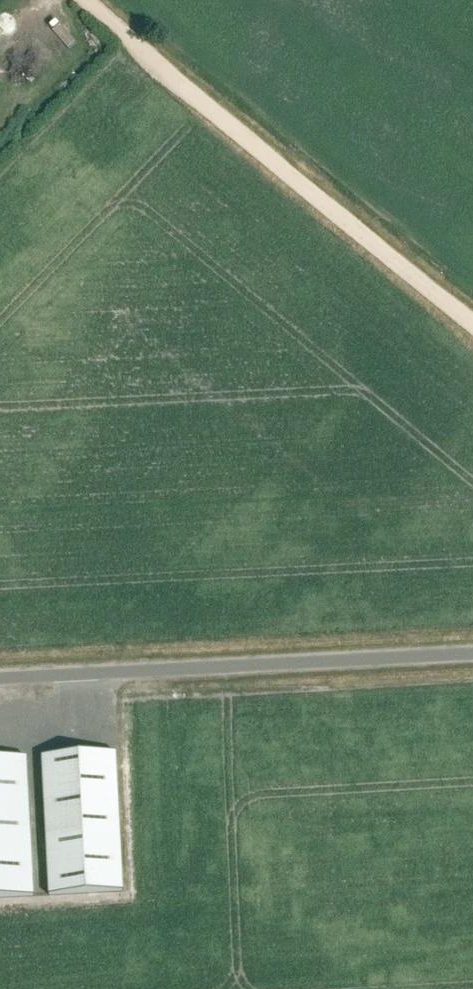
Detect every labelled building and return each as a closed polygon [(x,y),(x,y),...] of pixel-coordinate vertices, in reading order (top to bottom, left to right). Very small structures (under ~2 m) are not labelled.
[(49,895),(122,892),(115,752),(42,756),(49,895)] [(33,896),(26,757),(0,758),(0,898),(33,896)]
